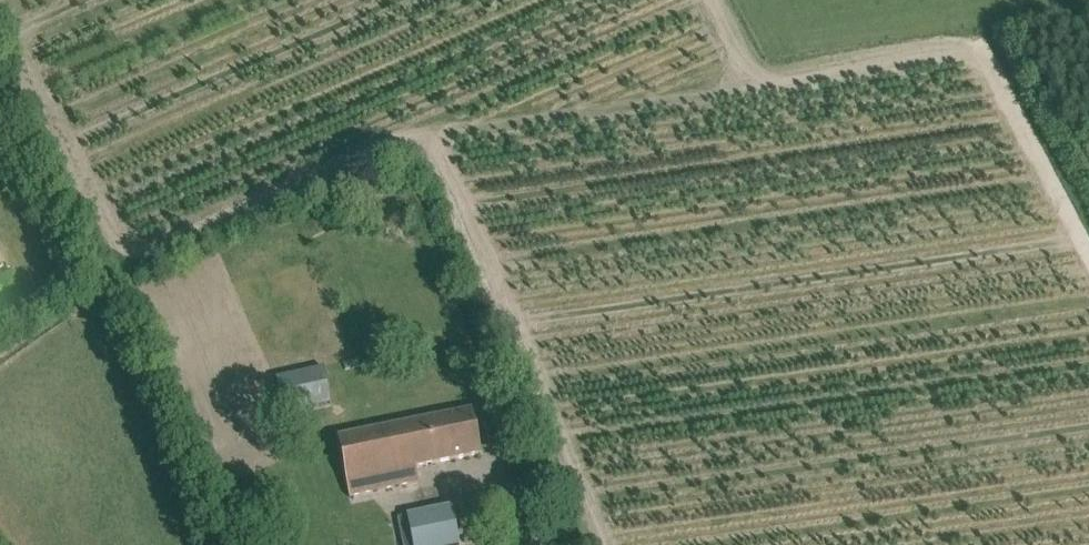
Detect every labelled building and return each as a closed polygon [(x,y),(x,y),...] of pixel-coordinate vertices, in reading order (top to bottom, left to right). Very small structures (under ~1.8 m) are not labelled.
[(275,378),(283,415),(330,405),(323,368),(275,378)] [(481,454),(472,410),(338,438),(349,496),(418,482),(415,467),(481,454)] [(407,517),(413,544),(459,544),(452,507),(407,517)]
